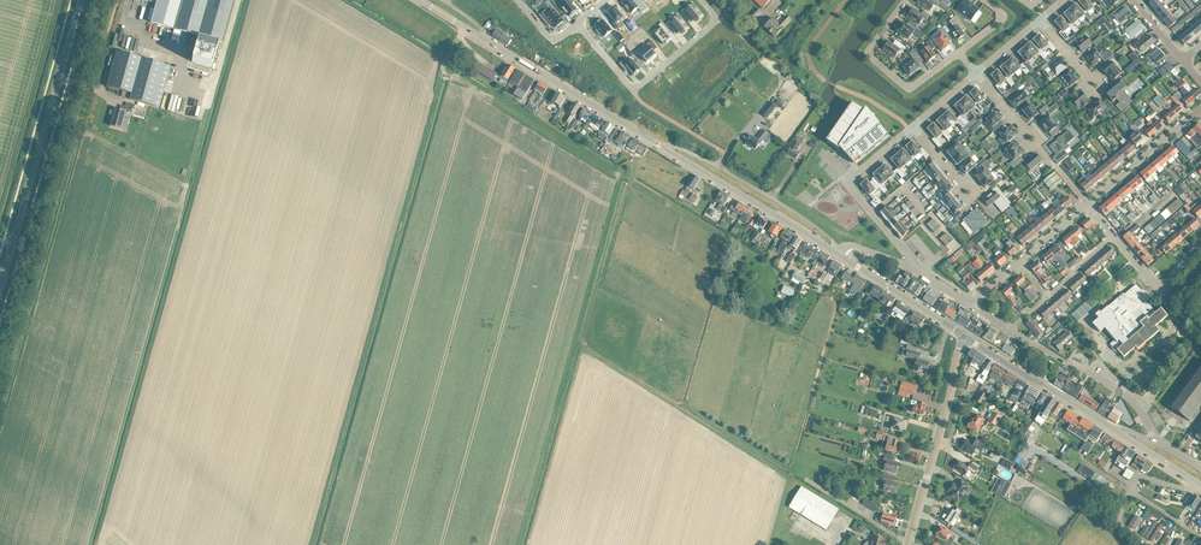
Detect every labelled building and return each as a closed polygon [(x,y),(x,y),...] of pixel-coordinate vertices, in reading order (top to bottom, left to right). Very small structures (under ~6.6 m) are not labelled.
[(234,0),(157,0),(151,23),(199,36),(192,62),(212,68),(219,42),(222,43),(234,0)] [(560,7),(569,17),(570,16),(571,17),(574,14),(574,13),(577,10),(572,4),(575,2),(573,0),(568,0),(560,7)] [(622,3),(631,14),(638,8),(642,13),(647,9),(640,0),(639,0),(635,3),(633,2),(632,0),(626,0),(622,3)] [(767,4),(771,0),(754,0),(763,9),(767,4)] [(918,2),(930,11),(935,3),(938,5),(940,2),(938,0),(919,0),(918,2)] [(979,10),(966,0),(964,0),(956,10),(970,21),(979,10)] [(1088,0),(1081,0),(1079,2),(1086,10),(1088,13),(1092,9),(1093,10),(1095,10),(1098,14),(1102,11),(1095,3),(1092,5),(1088,0)] [(1160,4),(1157,0),(1153,0),(1149,4),(1154,9),(1160,4)] [(692,3),(681,12),(686,18),(690,15),(694,20),(695,21),(696,21),(697,22),(700,19),(699,18),(702,16),(692,3)] [(1083,13),(1076,4),(1074,6),(1073,5),(1069,9),(1079,20),(1084,16),(1084,17),(1087,17),(1090,21),(1093,19),(1088,13),(1086,10),(1083,13)] [(1159,15),(1165,10),(1160,4),(1154,9),(1159,15)] [(614,7),(607,12),(615,21),(612,24),(617,30),(620,27),(617,23),(623,18),(614,7)] [(754,18),(760,11),(757,8),(751,15),(754,18)] [(1127,19),(1131,15),(1125,8),(1121,11),(1117,15),(1114,12),(1108,18),(1111,22),(1115,19),(1120,24),(1127,19)] [(921,14),(913,9),(907,17),(919,25),(924,17),(927,19),(929,16),(923,11),(921,14)] [(1068,25),(1070,28),(1075,34),(1078,31),(1075,27),(1075,24),(1074,24),(1079,20),(1069,9),(1065,12),(1066,13),(1064,15),(1071,23),(1068,25)] [(546,10),(540,16),(549,27),(552,24),(555,28),(563,21),(554,10),(549,14),(546,10)] [(1164,21),(1170,16),(1165,10),(1159,15),(1164,21)] [(677,15),(667,24),(672,30),(675,27),(680,32),(681,33),(682,33),(683,34),(686,31),(685,30),(688,28),(677,15)] [(779,33),(792,20),(787,16),(779,24),(773,18),(769,23),(764,28),(775,38),(779,33)] [(1169,28),(1174,24),(1176,23),(1170,16),(1164,21),(1169,28)] [(957,40),(964,35),(962,32),(966,29),(956,17),(949,22),(955,29),(950,32),(957,40)] [(1066,41),(1069,38),(1066,34),(1066,32),(1065,31),(1070,28),(1068,25),(1061,17),(1056,19),(1057,21),(1055,22),(1062,31),(1059,33),(1066,41)] [(1113,29),(1102,17),(1098,21),(1108,33),(1113,29)] [(602,19),(594,26),(597,30),(596,31),(600,35),(601,34),(604,38),(612,31),(602,19)] [(631,20),(627,24),(633,32),(638,28),(631,20)] [(1127,32),(1132,38),(1135,35),(1135,36),(1142,31),(1141,30),(1143,29),(1137,21),(1128,29),(1126,26),(1119,32),(1121,34),(1123,33),(1124,34),(1127,32)] [(662,29),(655,35),(663,44),(666,42),(667,43),(671,39),(667,35),(670,32),(662,22),(658,25),(662,29)] [(899,28),(897,31),(908,39),(914,32),(914,31),(903,23),(902,24),(900,24),(898,26),(899,28)] [(1200,31),(1200,29),(1197,24),(1191,29),(1196,35),(1200,31)] [(496,30),(492,27),(488,33),(493,36),(508,46),(512,40),(503,35),(504,34),(497,29),(496,30)] [(914,31),(914,32),(918,35),(917,36),(922,40),(926,35),(916,28),(914,31)] [(939,30),(942,34),(934,40),(942,51),(951,45),(948,42),(951,40),(942,28),(939,30)] [(1190,40),(1196,35),(1191,29),(1185,34),(1190,40)] [(620,42),(624,39),(618,32),(614,35),(620,42)] [(1184,45),(1190,40),(1185,34),(1179,39),(1184,45)] [(1046,43),(1040,35),(1037,37),(1036,36),(1034,40),(1033,40),(1040,49),(1042,51),(1046,47),(1047,48),(1049,48),(1053,52),(1056,49),(1049,41),(1046,43)] [(1137,39),(1132,44),(1134,47),(1135,47),(1136,49),(1139,46),(1143,52),(1150,46),(1154,42),(1155,41),(1153,38),(1152,39),(1149,35),(1144,39),(1142,41),(1140,42),(1139,41),(1137,39)] [(1076,45),(1082,52),(1092,44),(1086,37),(1076,45)] [(1096,46),(1102,41),(1099,37),(1092,42),(1096,46)] [(649,46),(640,54),(647,63),(656,54),(654,51),(658,48),(652,40),(647,44),(649,46)] [(906,48),(896,41),(895,41),(897,42),(895,45),(894,44),(893,45),(889,42),(883,50),(894,58),(898,53),(900,55),(906,48)] [(928,62),(936,56),(932,50),(935,48),(929,41),(926,43),(929,47),(921,53),(928,62)] [(1037,51),(1031,43),(1028,45),(1027,43),(1023,47),(1033,58),(1038,54),(1039,55),(1041,55),(1044,59),(1047,57),(1042,51),(1040,49),(1037,51)] [(1025,61),(1022,64),(1029,72),(1033,69),(1029,65),(1030,63),(1029,62),(1033,58),(1023,47),(1019,50),(1020,51),(1018,53),(1025,61)] [(913,59),(918,55),(913,49),(909,54),(913,59)] [(1099,54),(1095,49),(1090,53),(1091,53),(1087,57),(1089,60),(1089,61),(1093,67),(1099,62),(1098,61),(1101,59),(1104,63),(1114,55),(1109,50),(1106,52),(1106,51),(1104,53),(1102,51),(1099,54)] [(1165,56),(1159,49),(1154,53),(1151,56),(1149,54),(1144,58),(1148,63),(1153,59),(1156,63),(1160,60),(1165,56)] [(117,51),(107,87),(123,91),(121,97),(123,97),(130,99),(159,108),(171,67),(117,51)] [(1133,62),(1125,70),(1128,74),(1137,66),(1142,62),(1133,52),(1128,56),(1133,62)] [(1023,71),(1026,75),(1029,72),(1022,64),(1019,66),(1013,58),(1010,60),(1009,58),(1005,62),(1015,73),(1019,69),(1020,70),(1023,71)] [(1049,67),(1045,70),(1048,74),(1050,77),(1048,79),(1050,81),(1067,67),(1059,58),(1049,67)] [(625,60),(619,64),(626,72),(629,69),(634,75),(640,70),(631,59),(627,62),(625,60)] [(909,76),(920,68),(914,60),(904,68),(904,69),(903,70),(906,74),(907,73),(909,76)] [(1116,68),(1110,61),(1101,69),(1107,76),(1108,75),(1113,81),(1120,75),(1119,75),(1122,73),(1117,67),(1116,68)] [(502,77),(477,62),(473,68),(505,87),(516,69),(509,65),(502,77)] [(1007,76),(1004,79),(1006,81),(1011,87),(1015,84),(1011,80),(1012,78),(1011,77),(1015,73),(1005,62),(1001,65),(1002,66),(1000,68),(1007,76)] [(1168,73),(1163,67),(1158,71),(1163,77),(1168,73)] [(1175,77),(1176,75),(1181,72),(1176,67),(1171,72),(1175,77)] [(522,73),(517,70),(507,86),(516,91),(526,75),(522,73)] [(1002,94),(1005,92),(1002,88),(1002,85),(1002,84),(1006,81),(1004,79),(997,70),(997,71),(993,73),(993,74),(991,76),(998,84),(995,86),(1002,94)] [(1073,74),(1069,70),(1060,78),(1069,88),(1078,80),(1075,76),(1073,73),(1073,74)] [(522,100),(527,94),(535,81),(526,75),(516,91),(514,95),(522,100)] [(791,78),(783,86),(792,94),(800,86),(791,78)] [(1187,86),(1182,80),(1179,83),(1194,100),(1200,94),(1200,93),(1197,89),(1193,92),(1187,85),(1187,86)] [(543,96),(548,87),(540,82),(535,91),(540,95),(539,97),(542,99),(544,97),(543,96)] [(1106,98),(1108,97),(1113,103),(1117,99),(1119,103),(1115,106),(1121,112),(1132,103),(1128,99),(1129,98),(1123,91),(1126,88),(1122,82),(1113,90),(1114,91),(1105,98),(1106,98)] [(1187,106),(1194,100),(1179,83),(1177,85),(1181,90),(1180,91),(1187,98),(1183,101),(1187,106)] [(1031,95),(1025,87),(1011,99),(1017,107),(1025,100),(1028,103),(1034,98),(1031,95)] [(1059,96),(1054,101),(1056,103),(1061,99),(1069,92),(1065,88),(1058,95),(1059,96)] [(983,97),(976,89),(974,90),(973,90),(970,94),(977,102),(978,104),(983,100),(983,101),(986,101),(989,105),(992,103),(986,95),(983,97)] [(1079,95),(1074,89),(1067,95),(1072,100),(1071,100),(1078,108),(1080,106),(1082,109),(1088,103),(1086,100),(1087,100),(1081,93),(1079,95)] [(560,107),(565,98),(556,92),(551,101),(560,107)] [(1162,101),(1163,101),(1158,95),(1153,100),(1160,108),(1162,106),(1165,109),(1165,108),(1169,113),(1164,117),(1168,122),(1175,116),(1164,103),(1162,101)] [(1176,104),(1179,101),(1174,96),(1174,95),(1171,98),(1176,104)] [(974,104),(967,96),(965,98),(964,97),(960,100),(969,111),(974,107),(975,108),(977,108),(981,112),(983,110),(978,104),(977,102),(974,104)] [(538,109),(537,108),(539,105),(535,103),(530,100),(527,106),(536,112),(538,109)] [(781,109),(784,105),(778,100),(775,104),(781,109)] [(962,115),(959,117),(965,125),(968,123),(969,122),(966,118),(966,116),(965,115),(969,111),(960,100),(956,104),(957,105),(955,107),(962,115)] [(1089,113),(1086,116),(1091,122),(1095,119),(1094,118),(1106,108),(1104,106),(1105,105),(1103,103),(1102,103),(1099,100),(1095,104),(1096,105),(1088,111),(1090,112),(1089,113)] [(1165,101),(1164,103),(1175,116),(1182,110),(1178,105),(1173,110),(1169,105),(1165,101)] [(767,119),(777,107),(771,102),(761,114),(767,119)] [(115,109),(111,126),(120,129),(125,112),(132,114),(134,115),(135,110),(133,110),(133,109),(134,105),(128,103),(126,103),(125,107),(120,105),(119,110),(115,109)] [(570,124),(580,107),(574,103),(568,113),(572,115),(567,122),(570,124)] [(1050,116),(1059,108),(1055,103),(1049,108),(1046,111),(1050,116)] [(839,150),(839,147),(853,163),(859,158),(861,160),(889,137),(879,125),(878,126),(874,120),(876,118),(875,117),(873,116),(872,116),(871,116),(870,117),(863,112),(864,111),(852,104),(826,141),(839,150)] [(1030,120),(1037,114),(1030,105),(1022,111),(1030,120)] [(1042,115),(1046,111),(1049,108),(1046,105),(1039,111),(1042,115)] [(1114,116),(1117,113),(1112,107),(1109,110),(1114,116)] [(558,118),(563,110),(560,108),(558,112),(556,115),(555,116),(558,118)] [(1150,117),(1156,113),(1152,108),(1146,113),(1150,117)] [(586,124),(592,114),(584,109),(580,116),(581,116),(579,120),(586,124)] [(956,120),(949,111),(947,113),(946,112),(942,115),(951,127),(956,122),(957,123),(959,124),(963,128),(965,125),(959,117),(956,120)] [(995,113),(990,116),(986,120),(987,122),(985,124),(992,133),(999,127),(1003,124),(1000,120),(1001,120),(995,113)] [(600,129),(604,121),(592,114),(586,124),(589,126),(590,126),(590,127),(591,128),(592,129),(593,129),(594,130),(596,131),(597,131),(598,131),(600,129)] [(943,130),(941,132),(942,134),(947,140),(951,137),(948,134),(948,131),(947,130),(951,127),(942,115),(938,119),(939,120),(937,122),(943,130)] [(979,126),(986,118),(984,116),(977,124),(979,126)] [(1052,137),(1060,131),(1056,127),(1057,126),(1049,116),(1040,124),(1048,134),(1049,133),(1052,137)] [(1075,121),(1083,132),(1086,130),(1078,118),(1075,121)] [(573,130),(574,128),(578,122),(574,119),(570,126),(571,126),(570,128),(573,130)] [(1137,128),(1142,124),(1138,119),(1133,123),(1134,124),(1137,128)] [(1139,130),(1137,128),(1134,124),(1133,123),(1131,121),(1128,124),(1130,128),(1134,133),(1129,138),(1136,145),(1142,140),(1140,137),(1143,135),(1139,130)] [(1156,132),(1164,126),(1159,121),(1154,125),(1151,121),(1149,123),(1156,132)] [(607,140),(609,136),(615,127),(606,122),(598,134),(607,140)] [(1156,132),(1149,123),(1147,124),(1150,129),(1145,133),(1149,138),(1156,132)] [(939,148),(942,145),(939,141),(939,139),(938,138),(942,134),(941,132),(934,124),(933,124),(929,126),(930,127),(928,129),(935,137),(932,140),(939,148)] [(1200,143),(1200,125),(1200,124),(1188,134),(1191,138),(1190,140),(1196,147),(1200,143)] [(1006,143),(1014,137),(1012,134),(1013,133),(1010,130),(1009,130),(1006,128),(1003,131),(1000,128),(995,132),(998,135),(999,134),(1001,137),(997,140),(1003,146),(1006,143)] [(751,137),(747,142),(755,149),(759,145),(764,139),(768,134),(763,130),(756,138),(754,137),(753,138),(751,137)] [(1058,139),(1049,147),(1056,155),(1053,158),(1058,164),(1069,155),(1065,151),(1070,147),(1067,144),(1075,138),(1069,130),(1061,137),(1060,136),(1057,139),(1058,139)] [(624,147),(630,137),(620,131),(614,141),(613,142),(612,142),(611,143),(615,146),(613,150),(620,155),(624,147)] [(797,159),(800,154),(797,152),(806,136),(801,133),(802,132),(801,131),(787,154),(797,159)] [(960,143),(968,136),(965,132),(957,139),(960,143)] [(643,156),(648,148),(640,143),(633,138),(626,149),(634,153),(635,151),(643,156)] [(986,139),(982,143),(986,148),(991,144),(986,139)] [(1186,157),(1191,152),(1185,144),(1181,140),(1175,145),(1186,157)] [(919,150),(912,142),(910,144),(909,143),(906,147),(913,156),(915,157),(919,154),(920,155),(922,155),(926,159),(929,156),(922,148),(919,150)] [(952,159),(963,149),(958,143),(947,152),(948,153),(946,154),(949,157),(950,156),(952,159)] [(1127,145),(1128,146),(1125,149),(1130,154),(1136,150),(1130,143),(1127,145)] [(1023,161),(1019,156),(1022,154),(1013,144),(1005,151),(1007,154),(1006,155),(1009,160),(1011,159),(1013,161),(1009,164),(1013,169),(1023,161)] [(1173,157),(1178,152),(1177,151),(1173,146),(1168,151),(1173,157)] [(900,150),(896,154),(906,165),(910,161),(911,162),(913,162),(920,170),(923,167),(915,157),(913,156),(910,158),(903,149),(901,151),(900,150)] [(968,155),(963,149),(952,159),(955,162),(954,162),(956,165),(957,164),(958,165),(967,158),(969,160),(971,159),(977,153),(974,150),(968,155)] [(1124,159),(1130,154),(1125,149),(1119,153),(1124,159)] [(1168,161),(1173,157),(1168,151),(1162,155),(1168,161)] [(1119,164),(1124,159),(1119,153),(1114,158),(1119,164)] [(898,168),(895,171),(902,179),(905,176),(902,172),(902,170),(901,168),(906,165),(896,154),(892,157),(893,158),(891,160),(898,168)] [(1035,154),(1024,163),(1030,171),(1028,173),(1034,180),(1041,175),(1035,167),(1042,162),(1035,154)] [(1162,166),(1168,161),(1162,155),(1157,160),(1162,166)] [(1114,168),(1119,164),(1114,158),(1109,163),(1114,168)] [(966,174),(977,165),(971,159),(969,160),(960,168),(966,174)] [(980,167),(981,166),(987,161),(984,159),(978,164),(980,167)] [(1069,168),(1072,165),(1068,160),(1064,163),(1069,168)] [(1157,171),(1162,166),(1157,160),(1152,165),(1157,171)] [(990,174),(991,173),(988,169),(991,167),(989,165),(990,164),(987,161),(981,166),(984,169),(975,176),(977,179),(979,183),(989,174),(990,174)] [(930,174),(938,167),(936,165),(934,162),(926,169),(930,174)] [(1092,177),(1097,182),(1103,178),(1097,172),(1094,168),(1092,165),(1090,163),(1087,165),(1091,170),(1088,172),(1092,177)] [(1108,173),(1114,168),(1109,163),(1103,167),(1108,173)] [(893,173),(885,165),(883,166),(882,165),(878,169),(888,180),(893,176),(894,177),(896,177),(899,181),(902,179),(895,171),(893,173)] [(1155,172),(1157,171),(1152,165),(1146,170),(1151,176),(1153,178),(1156,176),(1156,174),(1155,172)] [(940,170),(938,167),(930,174),(934,179),(943,172),(940,170)] [(1103,178),(1108,173),(1103,167),(1097,172),(1103,178)] [(883,184),(888,180),(878,169),(874,172),(875,173),(873,175),(880,184),(878,186),(879,187),(884,194),(887,191),(884,187),(884,185),(883,184)] [(1145,181),(1151,176),(1146,170),(1140,174),(1145,181)] [(939,184),(947,177),(945,175),(943,172),(934,179),(931,182),(935,187),(939,184)] [(1051,191),(1058,185),(1062,181),(1054,172),(1050,176),(1043,182),(1051,191)] [(923,184),(926,181),(920,174),(917,177),(923,184)] [(995,181),(994,180),(990,174),(989,174),(979,183),(982,186),(983,185),(985,188),(993,181),(997,184),(1002,180),(1000,177),(995,181)] [(694,190),(700,179),(694,175),(686,189),(690,191),(691,188),(694,190)] [(1137,187),(1143,182),(1142,181),(1138,176),(1132,181),(1137,187)] [(949,180),(948,180),(947,177),(939,184),(943,189),(951,182),(949,180)] [(1077,182),(1086,192),(1091,187),(1086,181),(1082,177),(1077,182)] [(1091,187),(1097,182),(1092,177),(1086,181),(1091,187)] [(869,183),(867,180),(862,182),(863,184),(861,185),(869,196),(870,195),(873,200),(870,203),(875,208),(881,202),(878,198),(876,198),(874,195),(872,195),(871,194),(879,187),(878,186),(873,180),(869,183)] [(1132,192),(1137,187),(1132,181),(1127,186),(1132,192)] [(1186,193),(1189,191),(1184,186),(1187,183),(1185,181),(1179,185),(1182,189),(1186,193)] [(951,192),(955,187),(953,185),(951,182),(943,189),(940,191),(945,197),(947,194),(951,192)] [(1177,193),(1182,189),(1179,185),(1174,190),(1177,193)] [(1126,197),(1132,192),(1127,186),(1121,191),(1126,197)] [(694,193),(699,197),(703,191),(698,187),(694,193)] [(1154,192),(1158,197),(1162,193),(1158,188),(1154,192)] [(983,200),(989,207),(994,203),(1002,212),(1010,206),(1001,196),(999,197),(993,191),(983,200)] [(1121,201),(1126,197),(1121,191),(1116,195),(1121,201)] [(724,214),(728,208),(723,205),(729,196),(721,192),(716,201),(720,204),(717,209),(724,214)] [(952,194),(951,192),(947,194),(945,197),(942,199),(939,201),(944,206),(947,204),(955,197),(953,194),(952,194)] [(692,194),(689,199),(694,203),(698,197),(692,194)] [(1056,197),(1058,199),(1061,202),(1066,209),(1073,203),(1067,197),(1064,199),(1059,194),(1056,197)] [(1153,202),(1157,199),(1153,194),(1149,197),(1153,202)] [(1115,206),(1121,201),(1116,195),(1110,200),(1115,206)] [(949,210),(951,209),(959,202),(957,200),(957,199),(955,197),(947,204),(944,206),(942,208),(946,212),(949,210)] [(1054,207),(1060,214),(1066,209),(1061,202),(1058,199),(1052,204),(1053,206),(1054,207)] [(1175,202),(1180,207),(1184,205),(1178,199),(1175,202)] [(1110,211),(1115,206),(1110,200),(1105,205),(1110,211)] [(739,202),(736,207),(733,205),(730,209),(741,216),(743,213),(747,207),(739,202)] [(959,211),(963,207),(961,204),(959,202),(951,209),(949,210),(956,218),(962,214),(959,211)] [(1167,209),(1172,215),(1178,210),(1173,204),(1167,209)] [(1105,216),(1108,214),(1107,213),(1110,211),(1105,205),(1099,209),(1105,216)] [(1053,206),(1050,208),(1049,207),(1045,209),(1046,209),(1048,213),(1054,219),(1060,214),(1054,207),(1053,206)] [(751,218),(754,212),(747,207),(743,213),(741,216),(739,219),(749,225),(752,227),(756,221),(751,218)] [(884,219),(892,212),(888,207),(879,214),(882,216),(884,219)] [(1008,210),(1005,212),(1008,216),(1014,211),(1011,207),(1008,210)] [(1198,207),(1195,210),(1194,209),(1192,211),(1198,218),(1200,215),(1200,210),(1198,207)] [(988,223),(977,209),(972,212),(970,214),(963,220),(975,234),(988,223)] [(1164,212),(1169,218),(1172,215),(1167,209),(1164,212)] [(1136,218),(1140,215),(1137,210),(1132,214),(1136,218)] [(888,224),(896,217),(892,212),(884,219),(886,221),(888,224)] [(1165,221),(1169,218),(1164,212),(1161,215),(1165,220),(1165,221)] [(1042,218),(1048,224),(1054,219),(1048,213),(1042,218)] [(1131,222),(1136,219),(1131,213),(1126,216),(1131,222)] [(763,230),(764,227),(768,222),(760,217),(755,225),(753,228),(757,231),(759,228),(763,230)] [(892,229),(900,222),(896,217),(888,224),(890,226),(891,226),(892,229)] [(1187,223),(1188,224),(1193,230),(1199,225),(1192,217),(1186,222),(1187,223)] [(1036,223),(1041,230),(1048,224),(1042,218),(1036,223)] [(1105,238),(1094,225),(1093,224),(1089,218),(1081,225),(1085,229),(1086,230),(1090,227),(1102,240),(1105,238)] [(934,233),(939,229),(941,227),(933,219),(927,225),(934,233)] [(896,234),(905,227),(900,222),(892,229),(894,231),(896,234)] [(777,238),(782,229),(773,223),(768,232),(772,235),(770,237),(772,238),(773,235),(777,238)] [(1030,229),(1035,235),(1041,230),(1036,223),(1030,229)] [(1193,230),(1188,224),(1185,227),(1184,226),(1181,228),(1182,229),(1187,235),(1188,235),(1193,230)] [(1128,243),(1134,238),(1131,235),(1140,228),(1138,225),(1128,233),(1123,237),(1128,243)] [(901,239),(909,232),(905,227),(896,234),(899,236),(901,239)] [(1176,233),(1182,240),(1187,235),(1182,229),(1181,228),(1178,231),(1176,233)] [(1023,234),(1029,240),(1035,235),(1030,229),(1023,234)] [(1085,254),(1088,251),(1077,237),(1081,234),(1077,229),(1069,235),(1083,251),(1085,254)] [(790,241),(794,235),(785,230),(780,238),(783,240),(778,249),(783,252),(787,246),(789,243),(790,241)] [(758,242),(762,235),(756,231),(752,238),(758,242)] [(1176,233),(1173,235),(1170,232),(1168,234),(1170,237),(1171,239),(1176,245),(1182,240),(1176,233)] [(946,246),(951,242),(953,240),(946,233),(940,239),(946,246)] [(1012,233),(1009,236),(1016,244),(1019,242),(1022,246),(1029,240),(1023,234),(1017,239),(1012,233)] [(977,245),(984,239),(980,234),(973,239),(977,245)] [(1083,251),(1069,235),(1062,241),(1060,243),(1064,248),(1067,246),(1070,243),(1080,254),(1083,251)] [(795,251),(802,240),(795,236),(788,247),(795,251)] [(1009,241),(1006,237),(1002,240),(1009,248),(1006,251),(1006,252),(1010,256),(1017,251),(1012,246),(1013,245),(1009,240),(1009,241)] [(1133,249),(1139,244),(1136,240),(1137,239),(1135,237),(1134,238),(1128,243),(1133,249)] [(1176,245),(1171,239),(1170,237),(1167,240),(1165,237),(1162,239),(1165,242),(1166,243),(1171,249),(1176,245)] [(1086,247),(1088,245),(1091,249),(1093,247),(1087,238),(1082,242),(1086,247)] [(1161,249),(1165,254),(1171,249),(1166,243),(1163,246),(1158,241),(1156,243),(1159,247),(1161,249)] [(970,250),(975,246),(971,242),(967,246),(970,250)] [(814,265),(822,252),(807,243),(800,254),(806,257),(807,256),(813,260),(812,262),(813,262),(812,263),(814,265)] [(1049,252),(1057,261),(1063,267),(1064,269),(1068,266),(1061,258),(1057,254),(1061,250),(1061,251),(1064,248),(1060,243),(1057,246),(1049,252)] [(1140,243),(1139,244),(1133,249),(1138,254),(1145,248),(1147,247),(1143,243),(1141,245),(1140,243)] [(962,254),(967,250),(963,245),(958,249),(962,254)] [(1108,259),(1115,253),(1109,247),(1103,253),(1108,259)] [(1142,260),(1148,255),(1145,251),(1146,250),(1145,248),(1138,254),(1142,260)] [(998,258),(995,261),(999,266),(1006,260),(1002,255),(999,251),(995,254),(998,258)] [(824,268),(830,257),(822,252),(814,265),(811,269),(813,271),(818,263),(821,265),(820,266),(824,268)] [(1046,263),(1050,260),(1059,270),(1063,267),(1057,261),(1049,252),(1042,258),(1046,263)] [(790,264),(796,255),(791,253),(786,261),(790,264)] [(1101,265),(1108,259),(1103,253),(1096,259),(1101,265)] [(1147,266),(1153,261),(1150,257),(1151,256),(1149,254),(1148,255),(1142,260),(1147,266)] [(985,269),(982,265),(983,265),(978,259),(975,262),(987,276),(995,270),(990,265),(985,269)] [(1094,271),(1101,265),(1096,259),(1089,264),(1094,271)] [(842,266),(834,261),(830,268),(828,272),(835,277),(838,273),(842,266)] [(987,276),(975,262),(972,264),(977,270),(978,269),(981,273),(976,277),(980,282),(987,276)] [(1042,276),(1040,273),(1037,271),(1041,268),(1037,263),(1030,268),(1044,285),(1049,281),(1043,275),(1042,276)] [(1087,276),(1094,271),(1089,264),(1082,270),(1087,276)] [(971,275),(974,272),(969,266),(966,269),(971,275)] [(968,282),(964,285),(969,291),(976,286),(972,281),(969,277),(970,276),(963,267),(958,272),(965,280),(966,279),(968,282)] [(802,284),(806,278),(796,271),(792,278),(802,284)] [(855,278),(846,272),(843,277),(842,279),(853,287),(849,293),(853,295),(853,296),(854,296),(856,297),(866,282),(857,275),(855,278)] [(905,288),(910,280),(907,278),(909,275),(906,273),(902,279),(899,284),(905,288)] [(1080,286),(1087,280),(1081,274),(1075,280),(1080,286)] [(899,284),(902,279),(896,275),(893,281),(899,284)] [(1039,297),(1021,276),(1014,282),(1018,287),(1020,285),(1027,293),(1024,295),(1027,298),(1031,303),(1039,297)] [(922,295),(927,286),(913,277),(906,289),(918,296),(919,293),(922,295)] [(1073,292),(1080,286),(1075,280),(1068,286),(1073,292)] [(875,286),(872,284),(869,289),(865,294),(866,294),(869,296),(876,301),(880,296),(883,291),(875,286)] [(792,298),(795,292),(795,290),(784,285),(781,293),(792,298)] [(1099,332),(1100,332),(1104,328),(1115,340),(1110,344),(1111,347),(1112,349),(1114,351),(1115,352),(1118,353),(1119,352),(1124,358),(1124,357),(1135,347),(1138,350),(1159,331),(1155,326),(1167,316),(1167,317),(1167,316),(1161,308),(1160,309),(1161,309),(1156,313),(1146,302),(1150,299),(1149,297),(1148,294),(1146,292),(1144,291),(1142,290),(1141,291),(1136,285),(1137,286),(1125,296),(1123,294),(1101,313),(1099,312),(1095,315),(1099,320),(1093,325),(1093,324),(1092,324),(1099,332)] [(933,306),(939,296),(927,287),(928,286),(927,286),(922,295),(920,296),(924,298),(923,300),(933,306)] [(1016,305),(1010,294),(1014,291),(1013,291),(1009,286),(1002,292),(1006,297),(1012,307),(1016,305)] [(1065,301),(1072,295),(1067,289),(1060,295),(1065,301)] [(882,309),(884,306),(890,296),(890,295),(884,291),(881,296),(875,305),(882,309)] [(1100,300),(1094,293),(1078,308),(1084,315),(1100,300)] [(1058,307),(1065,301),(1060,295),(1053,301),(1058,307)] [(889,309),(893,304),(896,299),(890,296),(884,306),(889,309)] [(945,314),(952,303),(941,296),(938,301),(938,302),(934,307),(938,309),(938,310),(945,314)] [(900,323),(907,314),(910,309),(899,301),(893,311),(901,317),(898,322),(900,323)] [(952,319),(960,306),(953,301),(952,303),(945,314),(952,319)] [(1051,313),(1058,307),(1053,301),(1046,306),(1051,313)] [(1020,313),(1024,310),(1019,304),(1016,307),(1020,313)] [(961,316),(965,310),(965,309),(960,306),(952,319),(957,322),(961,316)] [(1045,318),(1051,313),(1046,306),(1039,312),(1045,318)] [(1079,320),(1083,316),(1077,309),(1073,313),(1079,320)] [(975,317),(965,310),(961,316),(957,322),(967,328),(975,317)] [(914,314),(911,311),(907,316),(903,323),(907,325),(910,320),(920,327),(925,319),(915,312),(914,314)] [(974,332),(981,321),(976,317),(968,329),(974,332)] [(1031,331),(1038,325),(1032,318),(1026,324),(1031,331)] [(983,338),(986,332),(982,330),(986,324),(981,321),(974,332),(983,338)] [(1037,338),(1042,334),(1043,332),(1038,325),(1031,331),(1037,338)] [(1049,326),(1044,332),(1047,335),(1052,329),(1049,326)] [(998,334),(989,328),(983,338),(1002,350),(1005,345),(1009,339),(999,333),(998,334)] [(1067,345),(1074,339),(1067,331),(1060,337),(1067,345)] [(1060,351),(1067,345),(1060,337),(1053,343),(1060,351)] [(1014,352),(1015,352),(1014,351),(1015,351),(1005,345),(1002,350),(1011,356),(1014,352)] [(924,362),(920,361),(920,360),(918,360),(920,354),(914,352),(903,349),(901,355),(917,360),(915,365),(916,366),(915,371),(926,374),(929,363),(924,361),(924,362)] [(970,365),(977,353),(972,349),(968,356),(970,358),(968,361),(971,363),(970,365)] [(979,370),(983,363),(987,358),(977,353),(970,365),(979,370)] [(983,385),(989,373),(988,372),(994,363),(988,359),(982,369),(983,369),(976,381),(983,385)] [(1193,416),(1195,413),(1200,406),(1200,362),(1168,406),(1171,408),(1186,419),(1189,421),(1193,416)] [(1001,385),(1006,378),(1009,373),(995,364),(992,369),(991,370),(993,372),(990,377),(1001,385)] [(1014,386),(1015,384),(1019,379),(1010,373),(1007,379),(1006,379),(1004,383),(1011,388),(1013,385),(1014,386)] [(1057,379),(1054,384),(1062,389),(1065,384),(1070,378),(1063,373),(1062,376),(1060,375),(1057,379)] [(1019,398),(1022,392),(1024,389),(1026,383),(1019,379),(1017,385),(1010,397),(1014,399),(1016,397),(1019,398)] [(1074,392),(1076,388),(1067,382),(1063,390),(1071,395),(1073,391),(1074,392)] [(915,387),(902,383),(899,391),(913,395),(915,387)] [(1083,388),(1079,385),(1077,387),(1076,388),(1074,392),(1073,391),(1071,395),(1076,398),(1080,393),(1082,390),(1083,388)] [(1033,405),(1037,398),(1041,393),(1030,386),(1027,391),(1022,399),(1030,404),(1030,403),(1033,405)] [(1100,405),(1104,399),(1089,388),(1085,394),(1100,405)] [(981,405),(987,396),(980,392),(975,401),(981,405)] [(1040,411),(1045,402),(1048,397),(1042,393),(1035,404),(1038,406),(1037,409),(1040,411)] [(1096,410),(1099,406),(1082,395),(1079,400),(1096,410)] [(1050,413),(1056,402),(1049,398),(1035,420),(1043,425),(1045,420),(1050,413)] [(1109,406),(1112,401),(1107,398),(1101,407),(1097,412),(1103,415),(1104,413),(1104,414),(1109,406)] [(923,415),(924,414),(925,412),(924,410),(926,404),(920,403),(911,400),(910,405),(914,406),(912,412),(920,415),(919,415),(920,415),(922,415),(923,415)] [(1063,406),(1056,402),(1050,413),(1056,417),(1063,406)] [(1114,409),(1117,403),(1114,402),(1111,407),(1109,406),(1104,414),(1104,413),(1103,415),(1108,418),(1114,409)] [(1108,418),(1116,424),(1122,415),(1114,409),(1108,418)] [(1069,432),(1078,418),(1068,411),(1063,419),(1071,424),(1067,431),(1069,432)] [(995,426),(1001,417),(994,412),(988,421),(989,422),(988,423),(994,427),(995,426)] [(985,427),(988,423),(984,421),(984,420),(975,414),(967,427),(971,430),(972,429),(977,432),(979,428),(982,430),(984,426),(985,427)] [(887,417),(880,415),(879,419),(886,421),(891,423),(891,424),(892,424),(891,429),(902,432),(903,431),(904,428),(903,428),(903,427),(905,422),(892,418),(888,417),(887,417)] [(1082,419),(1079,417),(1078,418),(1069,432),(1085,442),(1095,427),(1083,419),(1082,419)] [(1097,441),(1100,437),(1103,432),(1095,427),(1085,442),(1092,447),(1096,441),(1097,441)] [(1111,428),(1107,433),(1116,439),(1120,434),(1111,428)] [(882,440),(884,433),(877,432),(875,439),(882,440)] [(1108,448),(1111,444),(1114,439),(1105,434),(1102,439),(1106,442),(1104,445),(1108,448)] [(896,453),(896,452),(898,452),(898,449),(897,448),(899,441),(893,440),(884,437),(883,441),(888,442),(885,450),(896,453)] [(981,441),(980,442),(973,437),(969,442),(966,440),(961,448),(972,455),(977,448),(982,451),(986,444),(981,441)] [(1117,460),(1126,447),(1115,440),(1112,445),(1111,447),(1119,452),(1115,458),(1117,460)] [(1131,460),(1132,458),(1136,453),(1126,447),(1117,460),(1114,464),(1124,471),(1132,460),(1131,460)] [(1014,464),(1019,459),(1010,452),(1006,458),(1014,464)] [(896,474),(898,463),(892,462),(893,458),(885,455),(883,462),(886,463),(884,471),(896,474)] [(1109,463),(1111,460),(1105,455),(1102,458),(1109,463)] [(1140,472),(1140,471),(1143,468),(1147,461),(1138,455),(1131,466),(1140,472)] [(1000,465),(1010,470),(1010,471),(1012,467),(1014,464),(1004,459),(1000,465)] [(1026,469),(1029,463),(1023,459),(1019,465),(1026,469)] [(960,461),(955,469),(965,475),(968,477),(971,472),(975,474),(978,469),(971,464),(969,467),(960,461)] [(1146,475),(1148,473),(1153,465),(1147,461),(1143,468),(1140,471),(1146,475)] [(1023,477),(1025,475),(1028,471),(1018,465),(1016,469),(1019,471),(1018,474),(1023,477)] [(1095,483),(1099,476),(1095,473),(1085,466),(1081,472),(1092,479),(1091,480),(1095,483)] [(1106,479),(1109,473),(1100,468),(1097,466),(1095,470),(1099,472),(1099,471),(1102,473),(1101,476),(1106,479)] [(1129,481),(1134,473),(1129,470),(1127,469),(1126,471),(1122,476),(1129,481)] [(895,494),(898,483),(891,482),(892,478),(884,475),(882,482),(885,483),(883,491),(895,494)] [(998,478),(991,492),(996,494),(1003,481),(998,478)] [(970,485),(960,479),(957,485),(954,483),(949,491),(952,493),(949,497),(958,502),(964,493),(967,496),(972,488),(970,486),(970,485)] [(826,530),(838,510),(801,487),(789,508),(826,530)] [(1192,498),(1189,496),(1185,503),(1188,505),(1191,507),(1189,510),(1193,513),(1200,499),(1194,495),(1192,498)] [(1200,507),(1200,506),(1195,515),(1192,520),(1200,525),(1200,507)] [(961,511),(959,510),(954,507),(952,510),(949,509),(946,515),(944,514),(945,514),(944,513),(941,518),(945,521),(945,522),(946,522),(950,524),(955,517),(956,518),(961,511)] [(1147,512),(1153,516),(1156,510),(1150,507),(1147,512)] [(891,516),(890,514),(884,512),(883,514),(880,523),(888,528),(889,524),(894,525),(894,524),(896,524),(897,522),(895,521),(896,518),(891,516)] [(1148,521),(1151,516),(1145,512),(1142,518),(1148,521)] [(1137,519),(1130,530),(1133,533),(1141,522),(1137,519)] [(980,539),(982,536),(958,520),(955,524),(980,539)] [(1157,525),(1153,522),(1148,529),(1145,527),(1140,535),(1144,537),(1143,538),(1147,541),(1148,539),(1157,525)] [(1158,525),(1149,540),(1153,542),(1154,540),(1158,542),(1162,536),(1158,534),(1162,528),(1158,525)] [(1173,529),(1167,526),(1163,531),(1169,535),(1173,529)] [(953,540),(955,536),(951,534),(952,533),(947,530),(942,527),(936,535),(937,536),(936,538),(939,540),(940,539),(945,542),(948,537),(953,540)] [(952,527),(950,529),(974,544),(975,544),(976,542),(974,540),(974,541),(952,527)] [(886,541),(884,540),(878,538),(874,537),(873,543),(869,542),(866,543),(865,543),(865,544),(864,544),(885,544),(886,541)]
